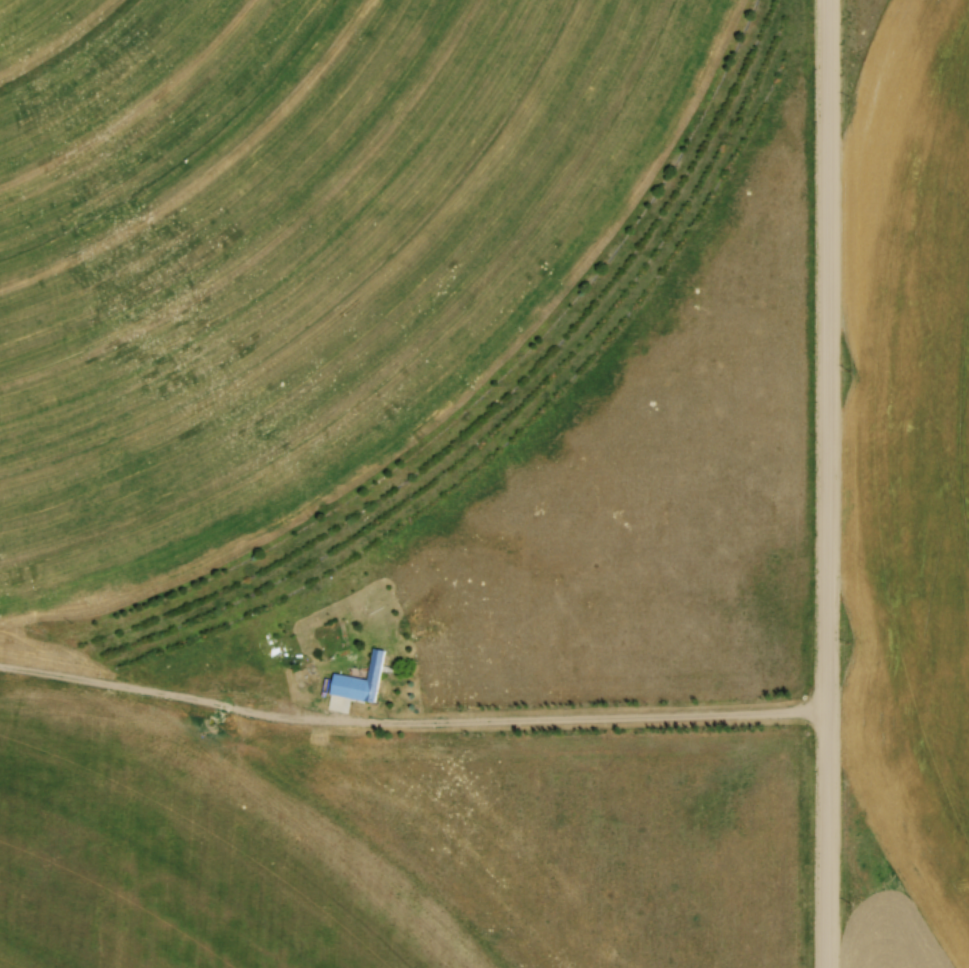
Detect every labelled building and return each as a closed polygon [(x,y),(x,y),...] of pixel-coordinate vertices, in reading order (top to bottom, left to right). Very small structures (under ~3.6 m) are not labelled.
[(368,680),(331,672),(327,693),(364,700),(368,680)]
